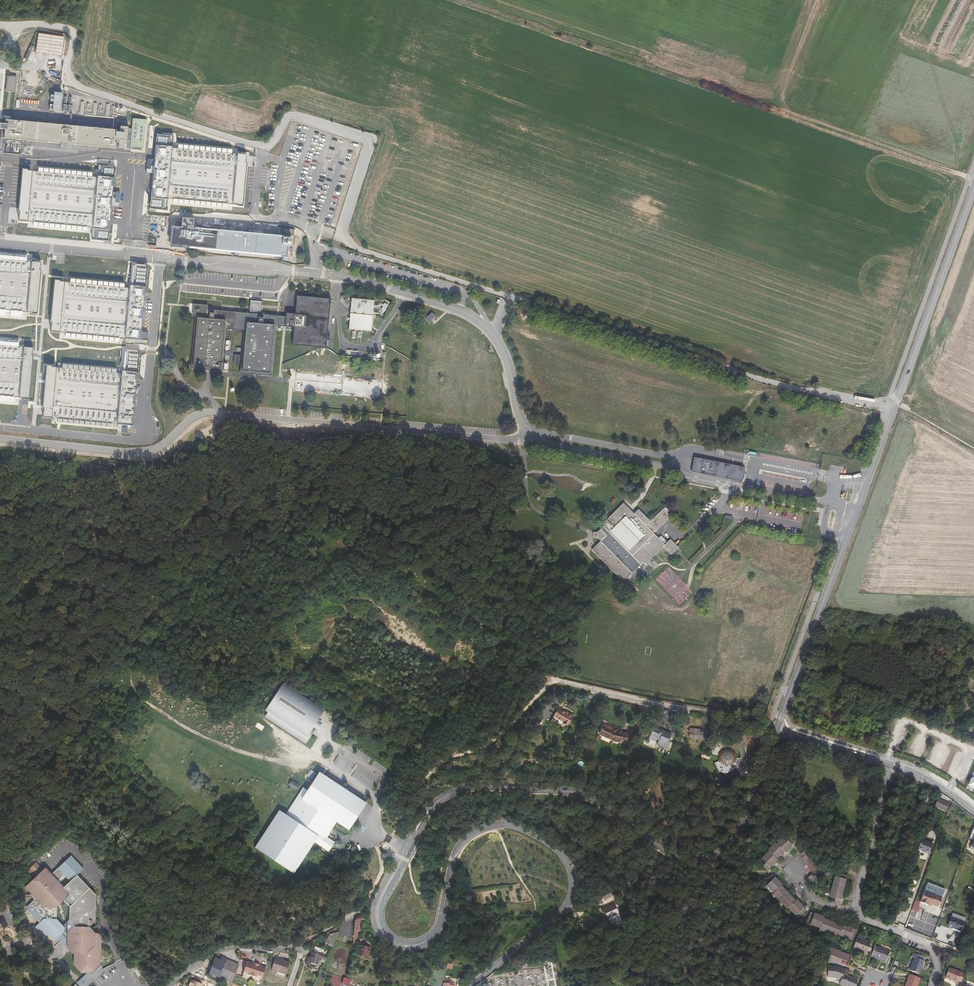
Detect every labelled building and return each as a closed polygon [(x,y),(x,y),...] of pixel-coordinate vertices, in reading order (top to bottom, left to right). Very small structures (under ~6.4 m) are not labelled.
[(64,36),(38,32),(36,51),(61,55),(64,36)] [(25,58),(27,58),(33,46),(30,44),(23,58),(25,58)] [(17,76),(7,75),(6,91),(15,92),(17,76)] [(60,110),(61,95),(54,94),(53,109),(60,110)] [(116,143),(118,143),(118,147),(126,148),(128,126),(120,126),(119,132),(116,132),(116,130),(117,130),(5,119),(4,124),(0,123),(0,129),(1,129),(0,137),(1,137),(0,147),(0,152),(22,153),(23,140),(116,148),(116,143)] [(146,120),(133,119),(130,146),(144,148),(146,120)] [(156,133),(151,209),(166,211),(165,203),(244,210),(247,154),(238,153),(238,148),(171,141),(172,135),(156,133)] [(96,174),(21,169),(17,220),(27,221),(27,228),(89,233),(88,242),(110,243),(115,166),(97,165),(96,174)] [(288,242),(288,238),(283,237),(191,228),(191,229),(188,228),(188,227),(194,227),(194,219),(183,218),(182,228),(179,227),(171,227),(169,244),(177,246),(189,247),(189,248),(282,256),(286,256),(287,250),(286,250),(286,246),(291,247),(292,242),(288,242)] [(26,320),(27,313),(35,312),(39,262),(32,261),(32,255),(0,252),(0,318),(26,320)] [(53,280),(50,330),(64,333),(64,335),(119,341),(120,338),(140,339),(147,264),(132,263),(130,283),(69,278),(68,283),(53,280)] [(318,363),(321,364),(325,347),(327,347),(332,298),(298,295),(296,313),(287,312),(287,316),(278,315),(277,324),(295,326),(293,344),(322,347),(318,363)] [(351,296),(348,328),(370,330),(371,330),(374,299),(351,297),(351,296)] [(262,302),(251,300),(250,310),(261,311),(262,302)] [(196,315),(202,315),(203,310),(203,309),(203,304),(190,303),(189,314),(196,315)] [(237,311),(204,308),(203,308),(203,309),(203,310),(202,315),(196,315),(191,367),(223,370),(227,328),(234,329),(236,329),(237,311)] [(262,313),(250,312),(237,311),(236,329),(237,329),(245,329),(241,372),(272,375),(277,324),(278,315),(262,313)] [(432,313),(426,318),(430,323),(436,317),(432,313)] [(18,405),(19,398),(24,399),(30,399),(34,348),(23,346),(23,341),(0,339),(0,404),(18,405)] [(54,365),(46,365),(42,417),(51,419),(51,422),(116,427),(116,431),(127,432),(128,425),(132,425),(139,350),(123,349),(120,368),(59,362),(59,366),(54,365)] [(321,364),(318,363),(317,376),(295,374),(295,373),(294,373),(292,393),(293,393),(293,392),(380,400),(380,401),(381,401),(381,394),(386,395),(386,394),(387,385),(382,384),(383,381),(382,381),(382,382),(321,376),(321,364)] [(744,466),(694,456),(691,471),(741,481),(740,482),(741,482),(743,479),(744,475),(744,474),(745,469),(744,464),(744,465),(744,466)] [(591,549),(623,582),(642,563),(644,565),(663,546),(671,554),(678,547),(670,539),(667,542),(660,535),(658,538),(652,533),(670,516),(667,513),(669,511),(665,507),(651,521),(638,509),(634,513),(623,503),(610,516),(611,517),(610,518),(610,519),(607,521),(605,519),(599,525),(602,527),(597,532),(592,531),(592,537),(596,537),(600,541),(591,549)] [(324,710),(283,683),(265,711),(267,712),(264,717),(305,744),(315,729),(317,730),(322,722),(318,720),(324,710)] [(560,703),(558,706),(573,715),(575,712),(560,703)] [(558,708),(551,721),(565,729),(573,715),(567,712),(566,713),(558,708)] [(603,724),(599,734),(611,740),(620,742),(620,741),(627,743),(629,733),(623,732),(623,731),(613,729),(603,724)] [(651,728),(650,732),(651,733),(649,738),(657,742),(656,744),(665,748),(670,736),(663,732),(664,731),(656,728),(656,729),(653,728),(651,728)] [(689,729),(688,737),(703,738),(704,730),(689,729)] [(728,750),(727,749),(726,749),(725,749),(724,749),(723,749),(722,749),(721,750),(720,750),(719,751),(718,752),(717,752),(717,753),(716,754),(716,755),(715,756),(715,757),(715,758),(715,759),(715,760),(715,761),(716,762),(716,763),(717,764),(717,765),(718,766),(719,766),(719,767),(720,767),(721,768),(722,768),(723,768),(724,768),(725,768),(726,768),(727,768),(728,768),(729,767),(730,767),(731,766),(732,765),(733,764),(733,763),(734,762),(734,761),(734,760),(734,759),(734,758),(734,757),(734,756),(734,755),(733,754),(733,753),(732,752),(731,752),(731,751),(730,751),(729,750),(728,750)] [(448,763),(449,765),(445,767),(447,770),(450,769),(458,765),(461,764),(459,760),(456,761),(455,760),(448,763)] [(307,790),(303,787),(286,814),(279,810),(254,847),(294,873),(314,842),(329,852),(335,842),(327,837),(330,833),(330,832),(336,822),(348,830),(366,803),(319,772),(307,790)] [(292,780),(289,785),(296,789),(299,784),(292,780)] [(922,801),(927,803),(931,791),(927,790),(922,801)] [(949,803),(938,799),(934,809),(945,814),(949,803)] [(784,835),(761,858),(766,863),(763,866),(767,870),(793,844),(784,835)] [(933,844),(923,840),(919,849),(930,853),(933,844)] [(81,870),(69,857),(52,873),(49,875),(43,869),(42,869),(41,870),(34,863),(25,871),(32,879),(23,887),(35,901),(29,907),(42,921),(38,924),(51,937),(54,941),(63,932),(63,926),(69,932),(68,945),(74,951),(74,962),(82,970),(80,971),(83,972),(83,970),(88,970),(88,972),(87,973),(86,974),(90,978),(94,974),(93,972),(99,966),(101,941),(88,928),(94,921),(94,896),(76,876),(81,870)] [(813,873),(807,878),(813,884),(818,878),(813,873)] [(834,902),(841,903),(846,879),(834,876),(829,897),(835,898),(834,902)] [(765,886),(798,919),(807,910),(774,877),(765,886)] [(932,893),(942,897),(945,889),(927,883),(924,892),(932,895),(932,893)] [(603,896),(605,899),(616,893),(614,890),(603,896)] [(932,895),(924,892),(921,902),(928,905),(932,906),(932,905),(939,907),(942,897),(932,893),(932,895)] [(601,909),(602,912),(604,911),(610,922),(612,922),(614,926),(622,922),(613,903),(601,909)] [(29,907),(25,911),(38,924),(42,921),(29,907)] [(913,922),(914,922),(918,912),(913,910),(905,927),(910,929),(913,922)] [(813,914),(809,926),(853,940),(857,928),(813,914)] [(365,920),(364,916),(355,919),(352,946),(356,947),(358,931),(359,931),(360,922),(365,920)] [(952,917),(947,928),(952,930),(955,931),(960,933),(965,922),(952,917)] [(49,938),(51,937),(38,924),(33,929),(40,935),(42,934),(45,937),(46,936),(49,938)] [(590,933),(585,926),(582,929),(587,935),(590,933)] [(325,943),(332,946),(333,942),(334,941),(338,932),(329,935),(325,943)] [(871,943),(857,937),(853,949),(856,951),(857,950),(867,953),(871,943)] [(852,952),(829,944),(829,954),(848,962),(852,952)] [(882,960),(882,962),(885,963),(890,952),(875,946),(872,957),(880,960),(882,960)] [(308,957),(306,965),(310,967),(309,969),(316,971),(318,966),(317,966),(319,959),(324,960),(326,955),(323,955),(325,950),(314,947),(312,953),(310,958),(308,957)] [(340,964),(343,964),(345,963),(347,961),(348,958),(349,956),(348,954),(348,952),(347,951),(345,949),(344,949),(343,948),(340,947),(338,948),(336,948),(334,950),(333,952),(332,954),(332,956),(332,958),(333,960),(334,961),(336,963),(337,964),(340,964)] [(370,949),(362,947),(359,956),(367,958),(368,958),(370,949)] [(913,953),(912,957),(914,958),(909,970),(919,974),(924,961),(921,960),(922,957),(913,953)] [(216,959),(209,974),(231,983),(239,965),(222,958),(221,961),(216,959)] [(282,963),(275,960),(271,970),(278,972),(277,975),(278,975),(284,962),(283,961),(282,963)] [(262,978),(266,967),(260,965),(260,964),(255,962),(254,963),(248,961),(244,972),(243,976),(261,982),(262,978)] [(289,964),(284,962),(278,975),(284,977),(289,964)] [(835,978),(841,980),(843,975),(845,970),(837,967),(828,966),(827,977),(835,978)] [(949,968),(946,978),(953,981),(953,982),(957,983),(958,980),(961,973),(949,968)] [(85,973),(79,980),(72,985),(81,985),(84,983),(90,978),(86,974),(85,973)] [(920,978),(909,974),(906,983),(908,984),(907,985),(917,985),(920,978)] [(345,978),(332,975),(331,979),(333,979),(331,984),(336,985),(340,985),(341,983),(343,984),(344,981),(345,978)] [(843,975),(841,980),(839,985),(843,985),(856,985),(858,980),(843,975)]
